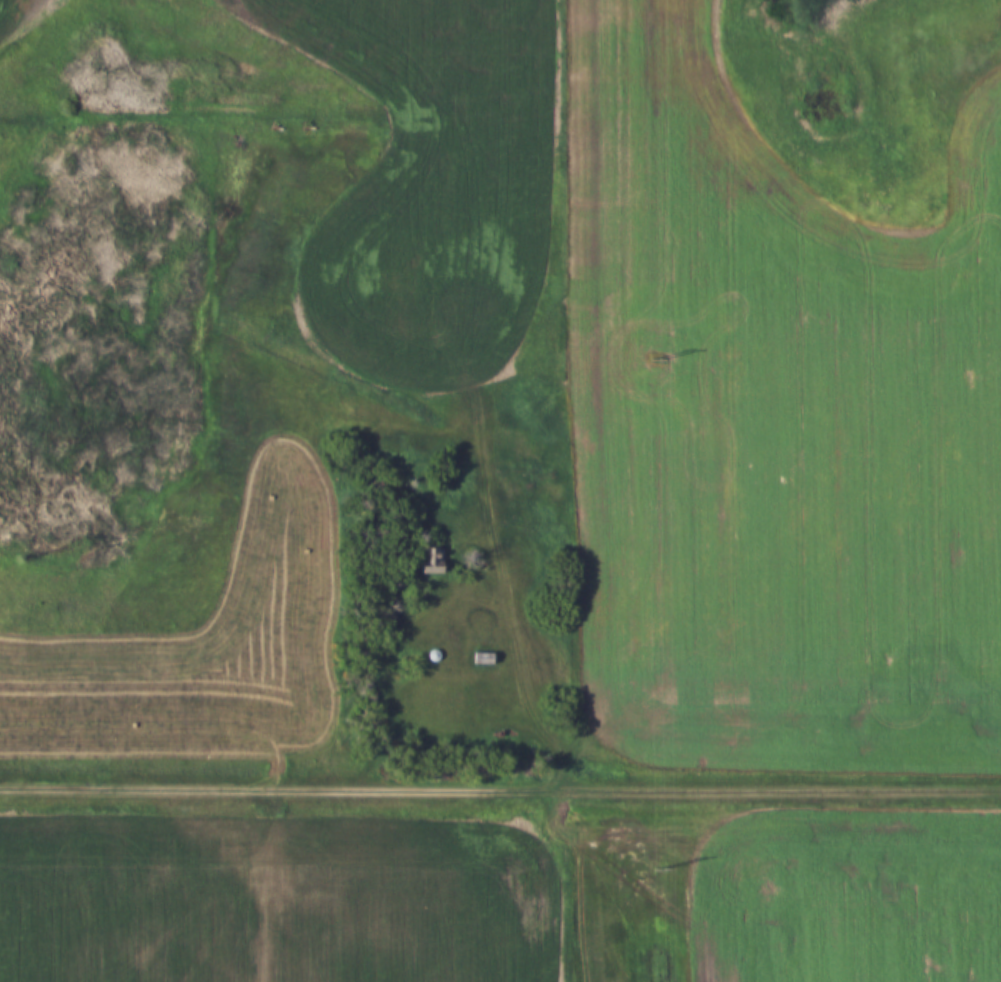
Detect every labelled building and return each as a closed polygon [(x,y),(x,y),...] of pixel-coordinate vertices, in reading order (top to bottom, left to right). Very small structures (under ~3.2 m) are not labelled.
[(416,565),(416,573),(441,573),(441,548),(422,548),(422,565),(416,565)] [(491,664),(491,652),(469,652),(469,664),(491,664)]
